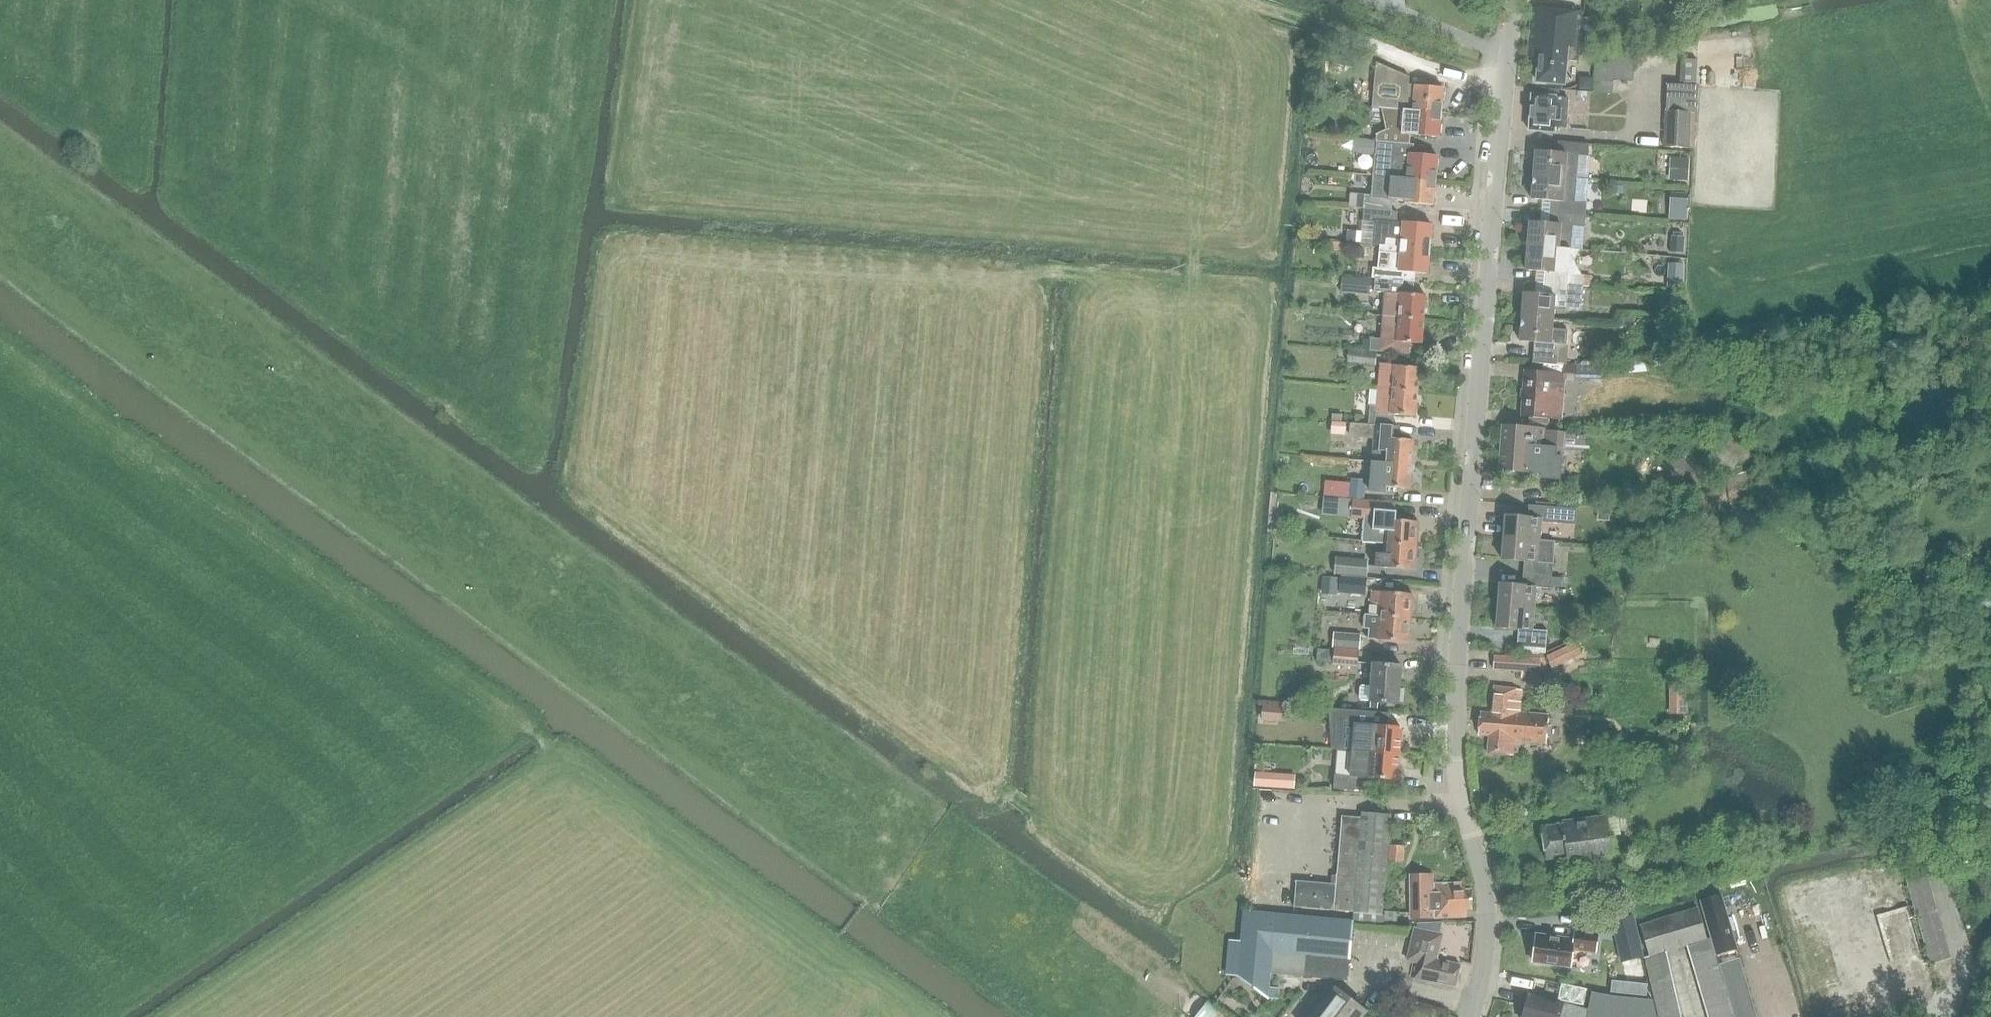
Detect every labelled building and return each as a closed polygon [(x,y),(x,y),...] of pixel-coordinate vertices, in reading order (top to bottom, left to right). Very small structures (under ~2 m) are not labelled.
[(1539,57),(1537,81),(1561,84),(1563,60),(1576,61),(1581,13),(1532,8),(1529,56),(1539,57)] [(1697,60),(1680,59),(1679,84),(1696,85),(1697,60)] [(1595,64),(1593,93),(1610,94),(1612,65),(1595,64)] [(1591,80),(1583,79),(1579,82),(1579,90),(1590,90),(1591,80)] [(1664,111),(1695,113),(1696,85),(1679,84),(1665,83),(1664,111)] [(1382,111),(1440,116),(1442,88),(1414,85),(1412,102),(1367,98),(1366,106),(1381,107),(1382,111)] [(1530,95),(1528,130),(1552,132),(1552,128),(1563,128),(1565,98),(1530,95)] [(1409,143),(1409,135),(1438,137),(1440,116),(1382,111),(1386,130),(1376,134),(1375,140),(1409,143)] [(1689,152),(1690,112),(1664,113),(1662,150),(1689,152)] [(1434,183),(1436,156),(1411,154),(1412,145),(1413,146),(1413,145),(1376,141),(1374,155),(1386,156),(1385,169),(1390,170),(1389,179),(1434,183)] [(1557,142),(1556,153),(1578,155),(1587,156),(1588,144),(1557,142)] [(1534,151),(1532,179),(1575,183),(1578,155),(1556,153),(1534,151)] [(1689,158),(1676,158),(1675,180),(1688,181),(1689,158)] [(1432,205),(1434,183),(1389,179),(1371,178),(1370,195),(1392,197),(1391,199),(1404,201),(1403,203),(1432,205)] [(1546,200),(1544,215),(1584,220),(1586,204),(1574,203),(1575,183),(1532,179),(1531,199),(1546,200)] [(1392,197),(1370,195),(1364,195),(1363,208),(1390,210),(1391,199),(1392,197)] [(1687,200),(1669,199),(1668,219),(1686,220),(1687,200)] [(1384,245),(1384,247),(1428,250),(1430,225),(1402,222),(1401,223),(1396,223),(1397,211),(1390,210),(1363,208),(1362,220),(1374,221),(1373,244),(1384,245)] [(1584,227),(1584,220),(1544,215),(1544,224),(1529,222),(1526,250),(1578,254),(1579,252),(1582,253),(1582,251),(1570,250),(1572,226),(1584,227)] [(1355,243),(1356,232),(1346,231),(1345,242),(1355,243)] [(1671,236),(1669,253),(1683,254),(1685,237),(1671,236)] [(1324,249),(1344,251),(1345,243),(1325,241),(1324,249)] [(1428,250),(1384,247),(1384,251),(1379,251),(1377,267),(1372,267),(1371,277),(1375,277),(1374,282),(1413,286),(1414,273),(1426,274),(1428,250)] [(1583,288),(1584,275),(1569,274),(1569,261),(1572,260),(1578,255),(1578,254),(1526,250),(1525,270),(1544,272),(1543,285),(1583,288)] [(1667,263),(1666,288),(1683,289),(1684,264),(1667,263)] [(1370,279),(1341,277),(1340,293),(1369,295),(1370,279)] [(1413,286),(1374,282),(1373,291),(1384,292),(1382,315),(1422,318),(1424,295),(1412,294),(1413,286)] [(1543,285),(1542,295),(1523,293),(1521,319),(1553,322),(1554,306),(1566,307),(1567,295),(1582,297),(1583,288),(1543,285)] [(1629,329),(1630,315),(1619,314),(1617,329),(1629,329)] [(1420,342),(1422,318),(1382,315),(1380,338),(1370,337),(1370,339),(1363,338),(1362,349),(1408,353),(1409,342),(1420,342)] [(1552,328),(1553,322),(1521,319),(1519,340),(1533,342),(1532,363),(1531,365),(1535,365),(1568,367),(1569,364),(1564,364),(1564,365),(1557,364),(1558,344),(1566,344),(1567,330),(1552,328)] [(1347,362),(1374,365),(1376,353),(1364,352),(1364,357),(1348,355),(1347,362)] [(1574,378),(1601,378),(1601,362),(1583,362),(1580,365),(1569,364),(1568,367),(1535,365),(1531,365),(1530,372),(1524,371),(1520,416),(1559,419),(1562,379),(1573,380),(1574,378)] [(1416,395),(1418,368),(1394,366),(1394,365),(1379,363),(1377,391),(1416,395)] [(1414,416),(1416,395),(1377,391),(1376,405),(1370,405),(1369,424),(1350,422),(1350,425),(1397,428),(1397,427),(1392,426),(1393,415),(1414,416)] [(1345,423),(1331,422),(1331,434),(1344,435),(1345,423)] [(1396,439),(1397,428),(1350,425),(1349,437),(1373,439),(1371,462),(1385,463),(1385,465),(1410,467),(1412,440),(1396,439)] [(1561,479),(1564,431),(1501,426),(1498,470),(1542,474),(1542,478),(1561,479)] [(1408,489),(1410,467),(1385,465),(1384,480),(1370,479),(1369,487),(1383,488),(1384,487),(1408,489)] [(1364,499),(1365,480),(1350,479),(1349,498),(1364,499)] [(1320,512),(1328,512),(1329,499),(1320,499),(1320,512)] [(1383,545),(1415,548),(1417,522),(1396,520),(1397,503),(1352,499),(1351,517),(1363,518),(1361,542),(1383,544),(1383,545)] [(1532,506),(1531,518),(1504,515),(1502,540),(1542,544),(1555,544),(1555,542),(1540,540),(1541,522),(1575,525),(1577,509),(1532,506)] [(1527,562),(1526,576),(1552,579),(1555,544),(1542,544),(1502,540),(1501,560),(1527,562)] [(1373,567),(1413,570),(1415,548),(1383,545),(1383,554),(1375,553),(1373,567)] [(1367,559),(1335,556),(1333,574),(1366,576),(1367,559)] [(1366,578),(1340,575),(1338,593),(1364,595),(1366,578)] [(1552,579),(1526,576),(1525,586),(1499,584),(1497,608),(1534,611),(1536,587),(1551,588),(1552,579)] [(1322,577),(1321,595),(1336,595),(1337,577),(1322,577)] [(1364,617),(1409,621),(1411,594),(1371,591),(1370,605),(1378,605),(1378,615),(1364,614),(1364,617)] [(1495,628),(1518,630),(1516,647),(1538,648),(1537,652),(1546,653),(1565,643),(1562,638),(1547,637),(1548,631),(1533,630),(1534,611),(1497,608),(1495,628)] [(1563,611),(1563,620),(1571,620),(1571,611),(1563,611)] [(1409,621),(1364,617),(1363,629),(1368,629),(1367,639),(1407,642),(1409,621)] [(1333,647),(1359,649),(1360,635),(1334,633),(1333,647)] [(1581,655),(1575,643),(1557,652),(1563,664),(1581,655)] [(1359,649),(1333,647),(1332,650),(1317,649),(1316,661),(1332,662),(1331,665),(1357,667),(1359,649)] [(1540,657),(1493,654),(1492,670),(1539,673),(1540,657)] [(1359,687),(1358,698),(1360,700),(1369,701),(1397,704),(1400,666),(1372,664),(1370,686),(1361,685),(1359,687)] [(1493,687),(1491,714),(1480,713),(1477,735),(1489,736),(1487,754),(1514,756),(1516,740),(1544,743),(1547,715),(1518,712),(1521,690),(1493,687)] [(1684,700),(1673,700),(1673,713),(1684,713),(1684,700)] [(1259,702),(1260,719),(1284,717),(1283,701),(1259,702)] [(1383,713),(1339,709),(1336,749),(1352,750),(1398,754),(1400,728),(1382,727),(1383,713)] [(1352,750),(1350,776),(1333,774),(1332,788),(1366,791),(1367,777),(1396,779),(1398,754),(1352,750)] [(1294,789),(1295,775),(1275,774),(1274,788),(1294,789)] [(1381,915),(1389,814),(1360,812),(1359,817),(1340,816),(1334,884),(1294,881),(1292,907),(1352,912),(1352,913),(1381,915)] [(1561,826),(1541,829),(1545,861),(1565,858),(1567,869),(1612,863),(1605,817),(1561,823),(1561,826)] [(1925,872),(1921,861),(1900,867),(1903,878),(1925,872)] [(1928,883),(1925,872),(1903,878),(1907,889),(1928,883)] [(1737,881),(1742,893),(1764,886),(1760,874),(1737,881)] [(1471,910),(1471,892),(1464,891),(1464,885),(1435,885),(1435,893),(1431,893),(1431,890),(1431,878),(1411,877),(1410,920),(1431,921),(1432,913),(1432,911),(1437,911),(1437,916),(1461,917),(1462,911),(1471,910)] [(1931,894),(1928,883),(1907,889),(1910,900),(1931,894)] [(1720,894),(1699,900),(1715,955),(1736,949),(1720,894)] [(1934,904),(1931,894),(1910,900),(1913,911),(1934,904)] [(1937,915),(1934,904),(1913,911),(1916,921),(1937,915)] [(1707,940),(1696,907),(1639,924),(1649,956),(1666,951),(1686,947),(1707,940)] [(1351,922),(1289,916),(1242,911),(1236,977),(1267,999),(1276,999),(1278,989),(1268,987),(1269,974),(1346,982),(1351,922)] [(1396,926),(1397,912),(1384,911),(1383,915),(1383,925),(1396,926)] [(1352,913),(1351,922),(1383,925),(1383,915),(1381,915),(1352,913)] [(1633,915),(1611,920),(1620,962),(1642,957),(1633,915)] [(1941,926),(1937,915),(1916,921),(1919,932),(1941,926)] [(1417,923),(1415,929),(1437,934),(1440,922),(1417,923)] [(1944,937),(1941,926),(1919,932),(1923,943),(1944,937)] [(1442,937),(1425,934),(1414,931),(1407,958),(1417,961),(1413,978),(1453,987),(1458,965),(1435,960),(1442,937)] [(1594,953),(1597,934),(1573,931),(1571,941),(1534,936),(1531,961),(1569,967),(1571,950),(1594,953)] [(1947,948),(1944,937),(1923,943),(1926,954),(1947,948)] [(1690,958),(1710,952),(1707,940),(1686,947),(1687,948),(1690,958)] [(1950,959),(1947,948),(1926,954),(1929,965),(1950,959)] [(1668,963),(1666,951),(1649,956),(1644,958),(1645,960),(1646,968),(1668,963)] [(1694,970),(1714,964),(1710,952),(1690,958),(1694,970)] [(1721,974),(1742,968),(1739,957),(1718,963),(1721,974)] [(1671,975),(1668,963),(1646,968),(1649,980),(1671,975)] [(1697,982),(1718,975),(1714,964),(1694,970),(1697,982)] [(1725,985),(1745,979),(1742,968),(1721,974),(1725,985)] [(1674,987),(1671,975),(1649,980),(1652,992),(1674,987)] [(1700,993),(1722,987),(1718,975),(1697,982),(1700,993)] [(1728,996),(1749,990),(1745,979),(1725,985),(1728,996)] [(1632,995),(1645,996),(1646,984),(1633,983),(1632,995)] [(1676,999),(1674,987),(1652,992),(1654,1004),(1676,999)] [(1704,1005),(1725,998),(1722,987),(1700,993),(1704,1005)] [(1731,1007),(1752,1001),(1749,990),(1728,996),(1731,1007)] [(1587,1010),(1586,1016),(1656,1016),(1652,1000),(1599,995),(1592,993),(1587,1010)] [(1564,1003),(1524,994),(1519,1016),(1586,1016),(1587,1010),(1564,1003)] [(1363,1013),(1345,999),(1323,995),(1305,1016),(1360,1016),(1363,1013)] [(1707,1016),(1729,1010),(1725,998),(1704,1005),(1707,1016)] [(1679,1011),(1676,999),(1654,1004),(1657,1016),(1679,1011)] [(1755,1011),(1752,1001),(1731,1007),(1734,1016),(1735,1016),(1755,1011)] [(1193,1016),(1224,1016),(1205,1002),(1193,1016)]
